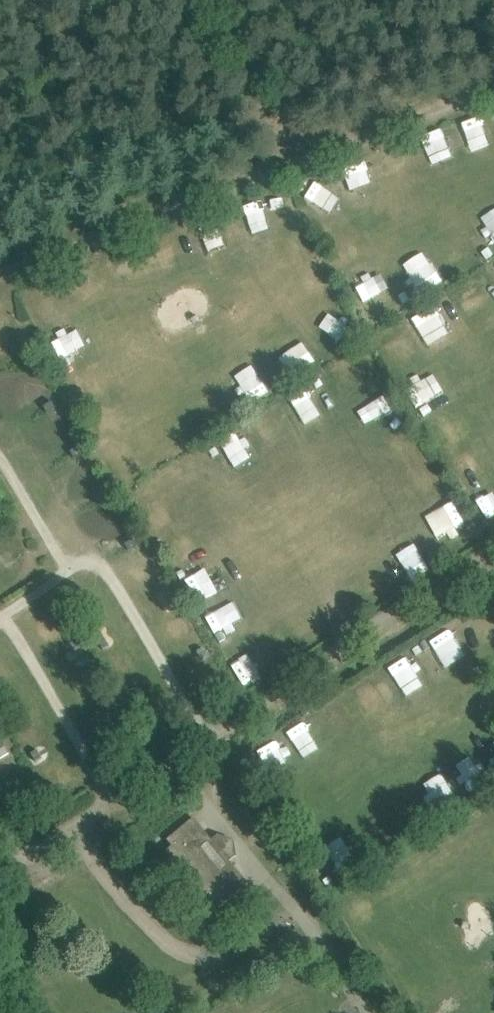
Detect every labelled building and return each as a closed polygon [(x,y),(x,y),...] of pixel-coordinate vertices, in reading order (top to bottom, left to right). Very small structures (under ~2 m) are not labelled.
[(243,204),(251,231),(268,226),(260,198),(243,204)] [(491,247),(493,246),(493,219),(480,226),(491,247)] [(429,258),(410,269),(421,289),(440,279),(429,258)] [(343,341),(345,324),(324,321),(322,338),(343,341)] [(66,363),(84,355),(77,339),(59,347),(66,363)] [(68,380),(92,371),(87,357),(63,367),(68,380)] [(432,384),(414,395),(425,412),(443,402),(432,384)] [(25,424),(32,440),(62,426),(56,411),(25,424)] [(244,436),(221,448),(231,467),(254,456),(244,436)] [(493,517),(493,494),(478,502),(487,520),(493,517)] [(202,614),(217,643),(238,632),(234,625),(244,620),(232,598),(202,614)] [(451,638),(449,639),(443,630),(423,643),(442,671),(463,658),(451,638)] [(49,777),(63,769),(37,728),(24,736),(49,777)] [(0,741),(0,760),(10,755),(4,740),(0,741)] [(276,743),(256,753),(264,770),(284,759),(276,743)] [(403,817),(415,809),(408,800),(396,808),(403,817)] [(211,904),(217,899),(223,906),(249,884),(230,861),(236,856),(233,841),(218,835),(212,840),(195,818),(168,840),(173,846),(167,851),(211,904)] [(328,884),(348,872),(327,837),(307,850),(328,884)]
